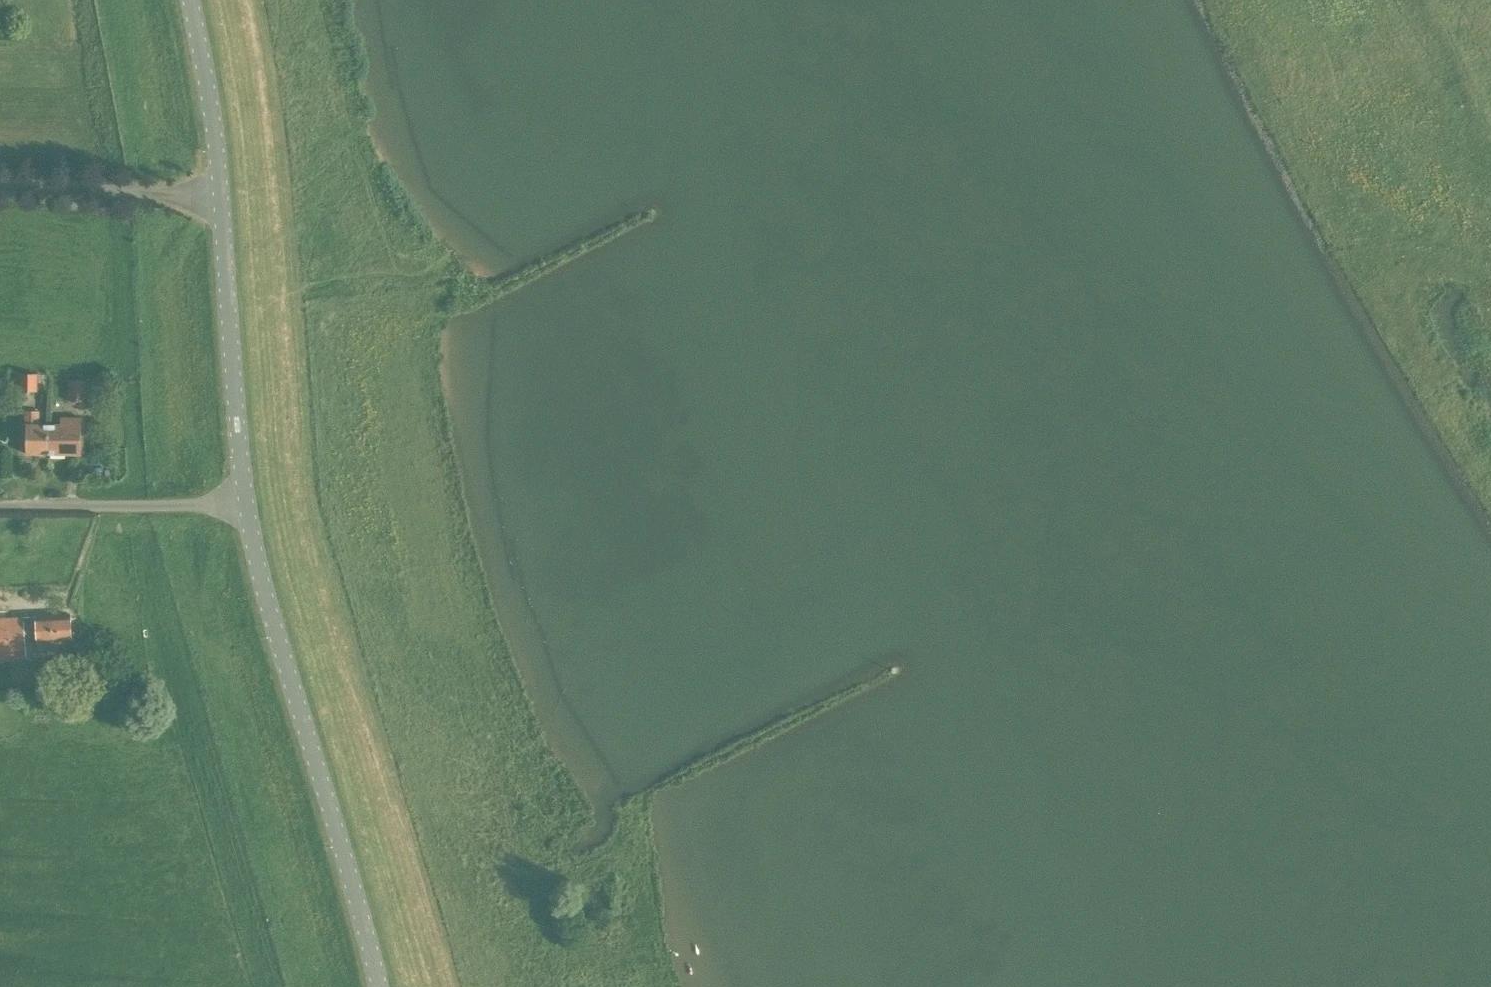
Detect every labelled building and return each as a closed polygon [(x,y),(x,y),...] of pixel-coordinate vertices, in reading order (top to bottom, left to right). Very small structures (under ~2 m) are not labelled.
[(21,374),(21,390),(37,390),(37,374),(21,374)] [(86,400),(86,381),(70,380),(70,400),(86,400)] [(26,453),(48,453),(48,424),(38,424),(39,410),(26,410),(26,425),(27,425),(26,453)] [(82,418),(61,418),(61,424),(48,424),(48,453),(81,454),(82,418)] [(26,657),(25,641),(38,640),(38,644),(72,641),(71,615),(0,619),(0,659),(26,657)]
